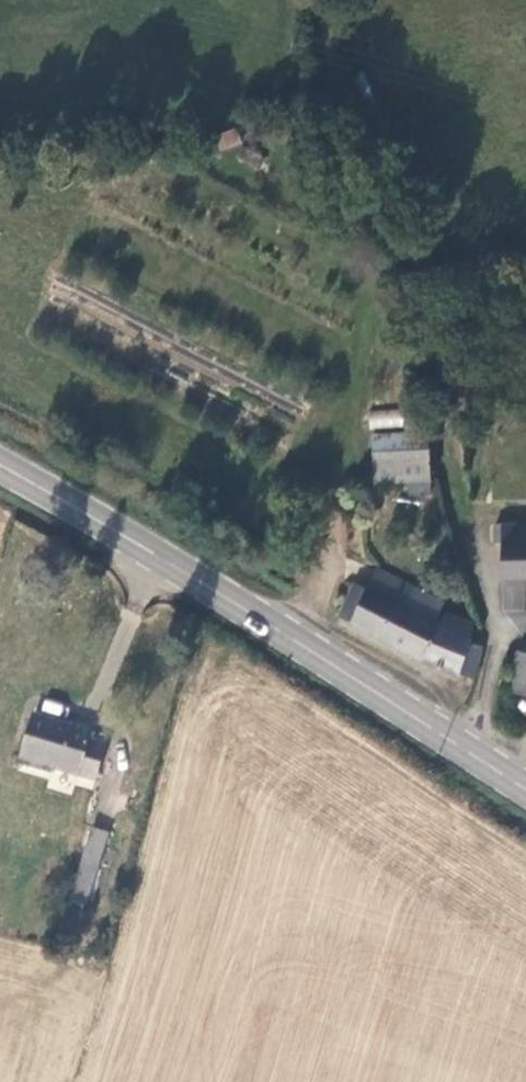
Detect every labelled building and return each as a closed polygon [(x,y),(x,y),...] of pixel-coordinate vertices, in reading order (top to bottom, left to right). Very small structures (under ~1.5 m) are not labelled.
[(237,127),(216,132),(220,149),(241,144),(237,127)] [(367,412),(369,429),(403,426),(401,408),(367,412)] [(373,437),(375,484),(430,481),(428,435),(373,437)] [(430,495),(430,483),(409,484),(410,496),(430,495)] [(496,525),(496,543),(502,542),(503,580),(525,579),(525,525),(496,525)] [(441,611),(444,604),(378,570),(369,590),(355,585),(338,617),(420,659),(475,679),(483,648),(470,646),(472,639),(469,639),(473,624),(441,611)] [(519,652),(509,690),(525,694),(525,654),(519,652)] [(69,733),(29,721),(17,763),(93,784),(104,745),(88,741),(90,734),(71,728),(69,733)] [(111,831),(95,828),(86,862),(101,867),(111,831)] [(95,890),(101,867),(86,862),(79,886),(95,890)]
